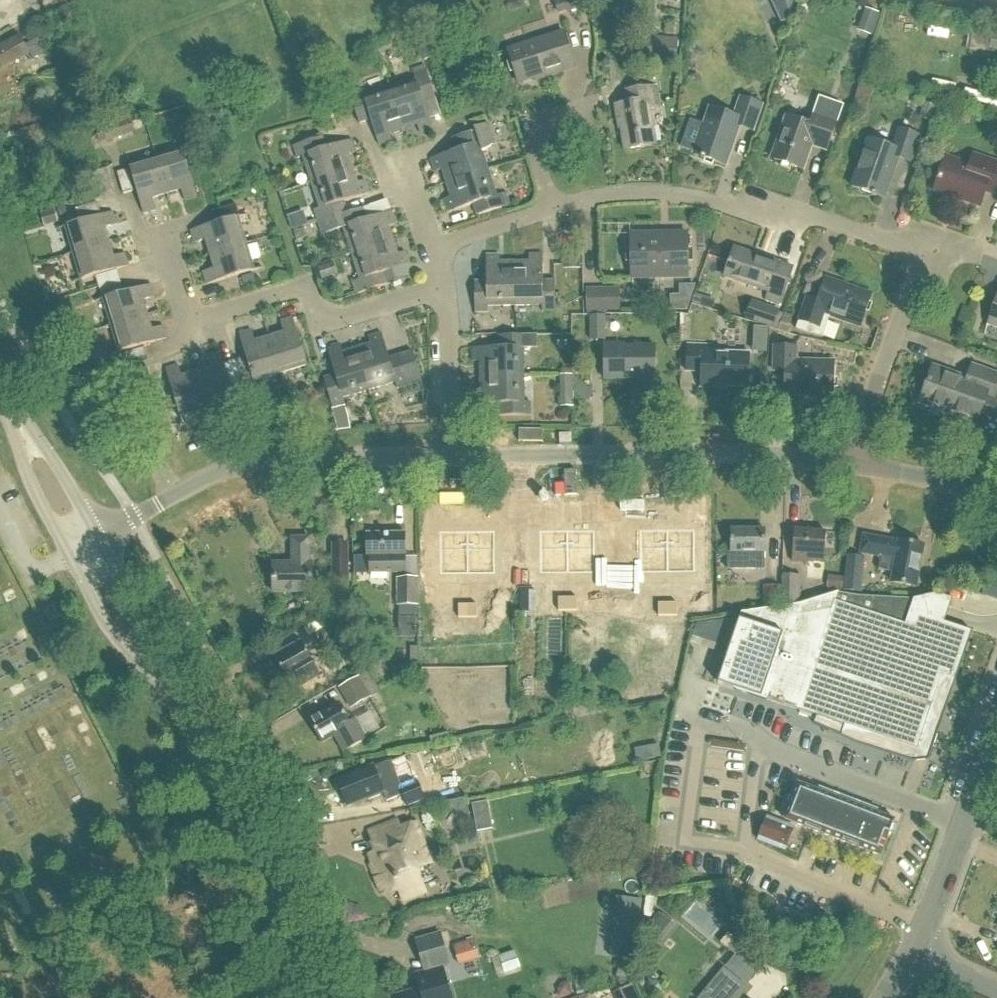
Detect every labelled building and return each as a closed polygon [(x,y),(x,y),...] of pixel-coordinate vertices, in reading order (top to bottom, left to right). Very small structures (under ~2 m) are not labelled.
[(562,18),(587,10),(583,0),(573,0),(558,5),(562,18)] [(575,67),(564,33),(508,51),(519,84),(548,74),(548,76),(575,67)] [(48,52),(40,38),(28,45),(22,35),(0,48),(0,70),(32,52),(35,59),(48,52)] [(647,37),(646,57),(678,58),(679,38),(647,37)] [(602,59),(600,64),(604,68),(609,66),(610,61),(606,58),(602,59)] [(390,88),(404,129),(418,125),(420,132),(433,128),(425,103),(436,99),(427,70),(414,74),(416,80),(390,88)] [(629,103),(615,105),(618,121),(620,121),(625,150),(656,145),(650,108),(658,107),(655,86),(627,90),(629,103)] [(371,120),(379,145),(392,141),(390,134),(404,129),(390,88),(364,96),(363,91),(350,95),(360,124),(371,120)] [(696,152),(695,155),(727,166),(740,126),(753,131),(762,104),(742,97),(735,116),(711,108),(705,125),(691,121),(682,147),(696,152)] [(917,118),(928,122),(933,106),(922,102),(917,118)] [(812,146),(827,151),(838,121),(814,113),(810,125),(787,117),(772,159),(804,170),(812,146)] [(97,135),(100,143),(134,132),(131,124),(97,135)] [(447,184),(489,170),(483,152),(495,144),(488,124),(474,128),(475,131),(452,139),(456,151),(431,159),(435,172),(443,170),(447,184)] [(852,187),(884,198),(898,158),(911,163),(921,137),(900,129),(893,148),(869,140),(852,187)] [(304,157),(312,183),(354,169),(349,155),(356,153),(352,140),(327,148),(323,137),(294,146),(298,159),(304,157)] [(183,150),(156,158),(167,194),(182,190),(185,201),(198,198),(183,150)] [(946,157),(935,191),(980,206),(985,192),(996,196),(996,163),(987,159),(983,170),(946,157)] [(129,166),(143,214),(156,210),(153,199),(167,194),(156,158),(129,166)] [(315,210),(319,223),(348,213),(344,202),(369,193),(365,181),(358,183),(354,169),(312,183),(320,208),(315,210)] [(128,170),(118,173),(124,195),(134,192),(128,170)] [(474,205),(478,216),(507,207),(503,194),(497,196),(489,170),(447,184),(452,198),(444,200),(449,213),(474,205)] [(79,220),(101,213),(98,203),(76,209),(79,220)] [(344,228),(352,254),(394,240),(389,226),(396,224),(392,211),(367,219),(363,208),(348,213),(319,223),(323,234),(338,230),(344,228)] [(73,254),(110,243),(105,228),(117,225),(113,212),(65,226),(73,254)] [(217,223),(191,231),(195,243),(206,240),(210,254),(248,243),(240,216),(217,223)] [(306,229),(295,233),(299,244),(310,239),(306,229)] [(688,277),(687,233),(631,234),(632,278),(688,277)] [(355,281),(359,294),(388,284),(384,273),(409,265),(405,252),(398,254),(394,240),(352,254),(360,279),(355,281)] [(110,243),(73,254),(81,280),(129,266),(125,254),(114,257),(110,243)] [(215,269),(203,272),(207,285),(256,270),(248,243),(210,254),(215,269)] [(775,277),(779,263),(734,248),(725,277),(769,292),(766,301),(780,305),(788,281),(775,277)] [(579,253),(562,254),(562,270),(579,269),(579,253)] [(515,262),(515,306),(542,306),(542,312),(556,311),(555,281),(543,281),(543,254),(529,255),(529,262),(515,262)] [(475,282),(475,313),(488,313),(488,307),(515,306),(515,262),(500,263),(500,255),(486,255),(487,282),(475,282)] [(333,258),(317,264),(318,265),(322,278),(325,277),(338,273),(333,258)] [(819,302),(808,298),(797,329),(813,335),(823,337),(829,322),(824,320),(826,313),(844,319),(844,321),(860,327),(871,294),(827,279),(819,302)] [(103,299),(111,326),(148,315),(143,300),(155,297),(151,284),(140,288),(103,299)] [(620,287),(586,288),(586,312),(620,311),(620,287)] [(987,322),(996,326),(996,294),(987,322)] [(758,322),(773,327),(779,312),(763,307),(758,322)] [(152,330),(148,315),(111,326),(119,353),(146,345),(167,339),(167,338),(163,326),(152,330)] [(591,340),(605,340),(605,316),(591,316),(591,340)] [(779,330),(788,333),(792,320),(784,317),(779,330)] [(269,337),(280,374),(307,366),(293,318),(281,322),(284,333),(269,337)] [(755,329),(754,354),(769,355),(770,330),(755,329)] [(239,334),(253,382),(280,374),(269,337),(255,342),(251,330),(239,334)] [(357,349),(369,391),(395,383),(397,388),(421,381),(413,352),(389,359),(382,333),(369,337),(371,345),(357,349)] [(480,376),(524,376),(523,348),(530,348),(529,335),(498,336),(499,348),(472,348),(473,362),(480,362),(480,376)] [(625,344),(605,344),(605,379),(639,379),(639,382),(656,382),(655,346),(625,347),(625,344)] [(688,345),(687,371),(702,372),(701,388),(726,389),(727,387),(749,387),(750,354),(711,352),(711,346),(688,345)] [(327,390),(333,408),(345,404),(343,398),(369,391),(357,349),(343,353),(341,346),(328,350),(335,375),(324,378),(327,390)] [(786,371),(785,396),(801,396),(801,394),(833,395),(834,363),(797,362),(797,348),(775,347),(774,371),(786,371)] [(148,359),(145,348),(123,354),(126,365),(148,359)] [(196,372),(207,409),(234,401),(220,353),(207,356),(211,368),(196,372)] [(207,409),(196,372),(181,376),(178,365),(166,369),(180,417),(207,409)] [(977,424),(983,406),(996,411),(996,374),(972,365),(967,379),(934,367),(920,405),(977,424)] [(557,370),(557,403),(570,403),(570,370),(557,370)] [(500,404),(500,416),(531,416),(530,402),(524,402),(524,376),(480,376),(481,391),(473,391),(473,405),(500,404)] [(347,406),(334,410),(340,431),(352,430),(350,418),(347,406)] [(668,573),(667,530),(640,531),(640,573),(668,573)] [(695,530),(667,530),(668,573),(695,573),(695,530)] [(793,562),(824,565),(826,532),(795,530),(793,562)] [(540,574),(568,574),(567,531),(540,532),(540,574)] [(567,531),(568,574),(595,574),(595,531),(567,531)] [(731,531),(731,552),(727,552),(727,569),(765,569),(765,531),(731,531)] [(440,575),(468,575),(467,532),(440,533),(440,575)] [(495,532),(467,532),(468,575),(495,575),(495,532)] [(393,568),(393,573),(406,573),(406,533),(367,534),(368,557),(370,557),(370,569),(393,568)] [(880,570),(893,572),(892,583),(916,587),(924,546),(899,541),(899,542),(864,535),(860,553),(881,557),(879,570),(880,570)] [(293,564),(273,564),(274,593),(312,592),(312,564),(309,564),(309,539),(293,539),(293,564)] [(335,542),(335,597),(352,597),(352,542),(335,542)] [(842,592),(860,593),(863,559),(845,557),(842,592)] [(782,575),(781,604),(800,604),(800,575),(782,575)] [(398,578),(398,606),(418,606),(418,578),(398,578)] [(602,586),(593,586),(593,605),(603,605),(602,586)] [(996,600),(996,590),(985,586),(982,595),(996,600)] [(765,588),(764,607),(778,608),(779,588),(765,588)] [(522,592),(522,611),(536,611),(535,592),(522,592)] [(956,681),(971,629),(944,619),(951,596),(933,593),(913,597),(913,600),(857,597),(838,593),(805,605),(743,613),(742,613),(740,620),(719,683),(718,684),(734,689),(798,711),(799,711),(817,717),(816,717),(874,737),(918,751),(925,730),(943,677),(956,681)] [(559,612),(568,611),(568,598),(559,599),(559,612)] [(568,598),(568,611),(578,611),(577,598),(568,598)] [(668,617),(668,604),(659,604),(659,617),(668,617)] [(668,604),(668,617),(678,617),(677,604),(668,604)] [(459,618),(468,618),(468,605),(459,605),(459,618)] [(477,605),(468,605),(468,618),(478,618),(477,605)] [(43,611),(49,623),(56,620),(49,608),(43,611)] [(316,633),(323,645),(335,638),(328,625),(316,633)] [(274,657),(288,682),(315,666),(301,642),(274,657)] [(339,688),(350,709),(371,698),(359,677),(339,688)] [(643,700),(643,677),(630,677),(630,700),(643,700)] [(349,723),(339,704),(309,720),(322,743),(335,736),(345,752),(367,739),(356,719),(349,723)] [(693,757),(695,743),(682,740),(679,755),(693,757)] [(660,744),(648,746),(650,759),(662,757),(660,744)] [(388,801),(404,794),(408,805),(426,798),(426,797),(439,791),(432,775),(419,780),(419,779),(414,781),(411,773),(405,772),(398,775),(392,761),(375,768),(375,767),(338,782),(348,806),(368,797),(368,800),(385,793),(388,801)] [(881,857),(888,839),(889,839),(896,821),(894,821),(798,784),(785,820),(881,857)] [(594,806),(576,808),(578,821),(596,818),(594,806)] [(763,842),(785,850),(794,828),(772,820),(763,842)] [(382,862),(371,866),(381,890),(397,884),(402,896),(424,887),(416,869),(432,863),(417,823),(401,830),(397,821),(370,832),(382,862)] [(414,932),(423,964),(448,957),(439,925),(414,932)] [(614,934),(611,958),(636,961),(639,938),(614,934)] [(466,962),(489,956),(486,946),(463,952),(466,962)] [(515,952),(500,957),(505,973),(520,968),(515,952)] [(425,972),(424,972),(429,988),(417,992),(416,989),(397,995),(398,997),(452,997),(447,980),(443,967),(425,972)] [(746,988),(724,970),(700,997),(738,997),(746,988)] [(615,997),(639,997),(632,984),(613,994),(615,997)]
